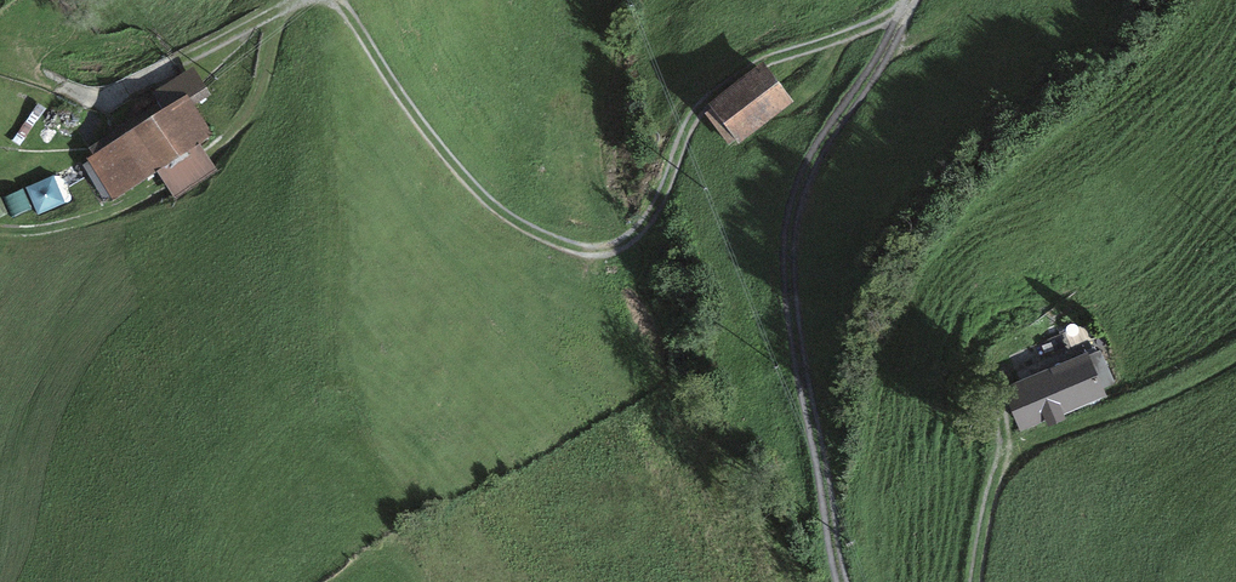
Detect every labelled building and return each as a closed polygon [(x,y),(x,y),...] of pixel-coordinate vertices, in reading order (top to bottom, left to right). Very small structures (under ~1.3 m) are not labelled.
[(764,62),(708,105),(712,110),(706,115),(729,146),(736,140),(740,145),(795,103),(764,62)] [(118,131),(91,149),(95,155),(88,160),(113,199),(159,169),(176,196),(217,170),(201,145),(216,135),(197,105),(212,96),(193,67),(151,94),(162,111),(121,137),(118,131)] [(1088,353),(1001,392),(1019,434),(1043,423),(1045,429),(1068,419),(1065,414),(1107,396),(1088,353)]
